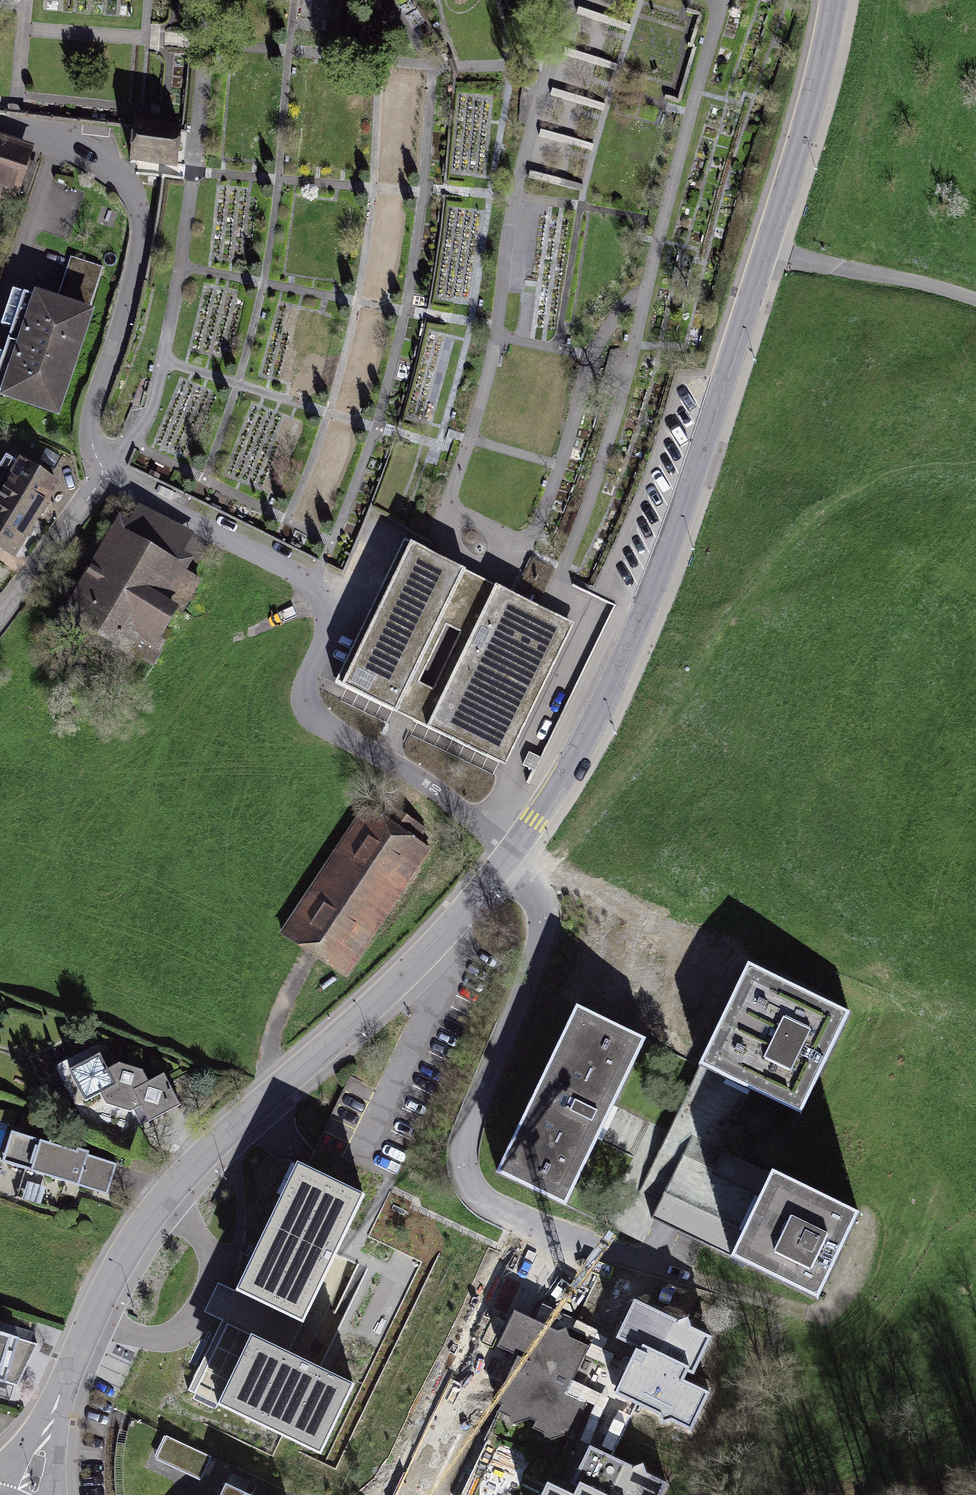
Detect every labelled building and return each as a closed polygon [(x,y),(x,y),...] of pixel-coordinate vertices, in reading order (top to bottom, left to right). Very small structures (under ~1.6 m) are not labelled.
[(135,130),(132,159),(181,164),(182,153),(184,135),(135,130)] [(0,144),(0,207),(3,196),(21,202),(36,155),(0,144)] [(25,295),(0,376),(0,403),(60,422),(106,272),(78,264),(65,307),(25,295)] [(15,462),(0,488),(0,554),(18,564),(62,490),(15,462)] [(185,558),(123,525),(59,631),(123,666),(185,558)] [(560,619),(413,553),(345,690),(494,758),(560,619)] [(389,817),(353,794),(269,921),(338,967),(422,839),(414,835),(424,820),(398,803),(389,817)] [(703,1073),(807,1124),(859,1018),(755,967),(703,1073)] [(494,1177),(560,1208),(600,1123),(637,1044),(572,1013),(494,1177)] [(107,1053),(69,1076),(86,1105),(98,1096),(105,1108),(131,1117),(141,1112),(151,1126),(181,1111),(167,1077),(152,1086),(146,1076),(125,1069),(116,1072),(107,1053)] [(123,1167),(14,1133),(3,1167),(112,1201),(123,1167)] [(368,1196),(300,1169),(238,1298),(304,1332),(368,1196)] [(728,1269),(819,1309),(858,1218),(767,1179),(728,1269)] [(616,1399),(643,1410),(689,1429),(700,1402),(677,1393),(684,1377),(694,1381),(710,1343),(626,1308),(609,1347),(634,1358),(616,1399)] [(577,1445),(596,1404),(570,1394),(589,1349),(514,1318),(500,1351),(521,1360),(499,1413),(577,1445)] [(358,1383),(224,1321),(187,1400),(321,1462),(358,1383)] [(16,1386),(39,1345),(0,1334),(0,1382),(16,1386)] [(592,1451),(620,1466),(643,1410),(616,1399),(611,1411),(596,1404),(577,1445),(592,1451)] [(166,1439),(157,1462),(200,1480),(209,1457),(166,1439)] [(592,1451),(583,1474),(574,1494),(672,1494),(674,1488),(620,1466),(592,1451)] [(544,1485),(540,1494),(568,1494),(544,1485)]
